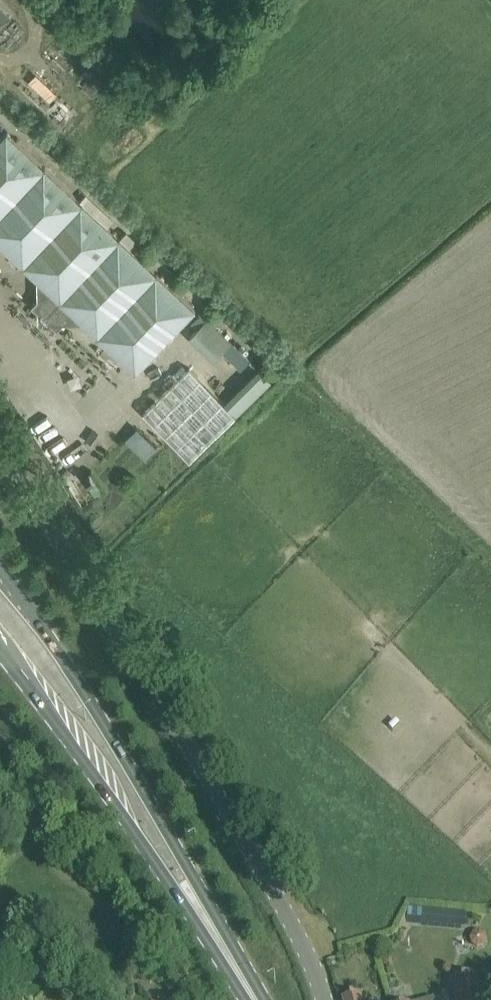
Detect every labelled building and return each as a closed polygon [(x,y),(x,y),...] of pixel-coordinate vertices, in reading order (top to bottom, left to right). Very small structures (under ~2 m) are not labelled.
[(13,18),(0,6),(0,32),(13,18)] [(136,371),(195,308),(7,131),(0,138),(0,243),(48,288),(31,305),(36,310),(57,329),(73,312),(136,371)] [(206,319),(189,336),(213,358),(230,341),(206,319)] [(270,380),(259,368),(224,402),(189,367),(143,413),(188,459),(235,414),(270,380)] [(148,457),(160,444),(140,426),(128,438),(148,457)] [(105,970),(100,977),(110,985),(115,978),(105,970)] [(475,975),(452,981),(457,999),(482,999),(475,975)]
